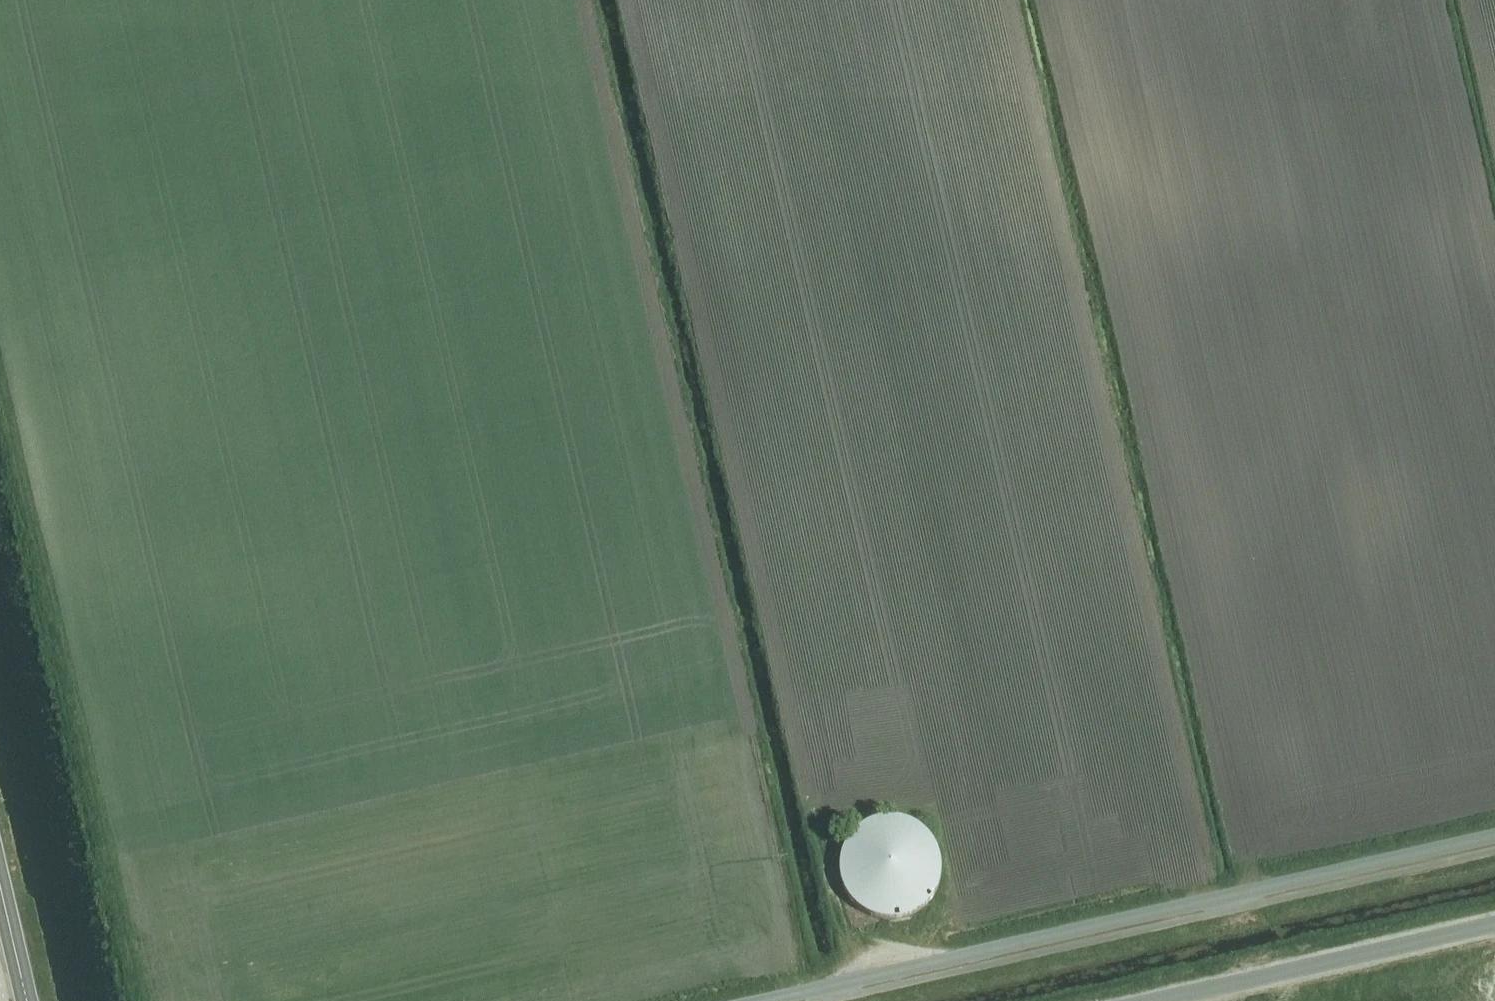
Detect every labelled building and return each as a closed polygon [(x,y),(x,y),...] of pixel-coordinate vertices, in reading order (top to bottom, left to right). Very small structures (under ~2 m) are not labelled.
[(925,922),(944,834),(863,817),(844,904),(925,922)]
